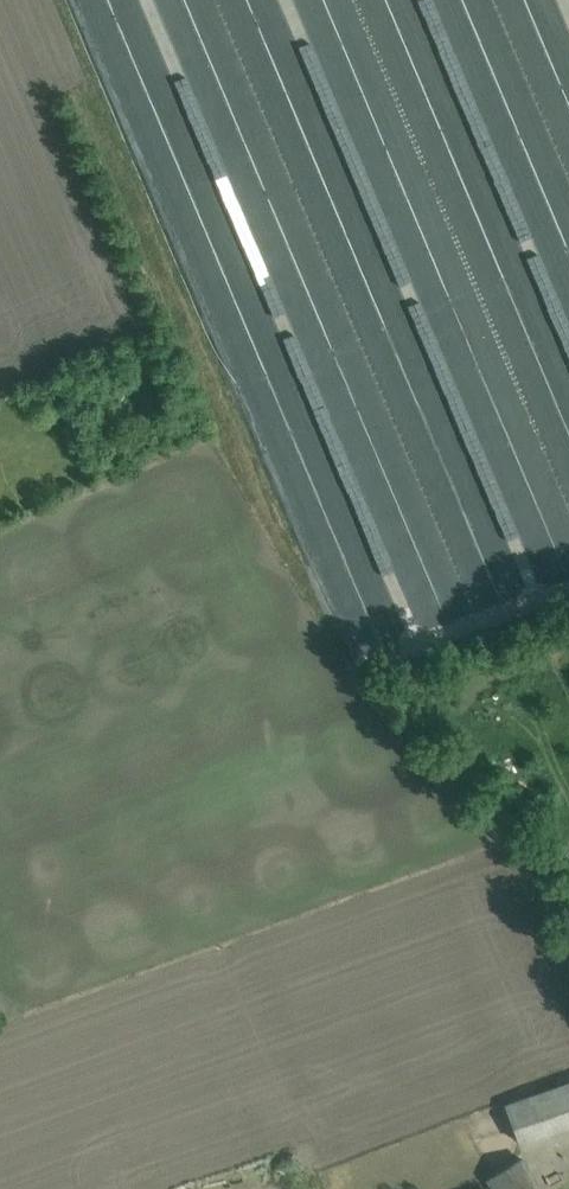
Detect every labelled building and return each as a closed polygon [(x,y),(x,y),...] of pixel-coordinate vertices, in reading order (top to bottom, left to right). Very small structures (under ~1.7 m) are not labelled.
[(519,1146),(568,1128),(568,1081),(504,1104),(519,1146)] [(485,1180),(491,1188),(540,1188),(521,1158),(485,1180)]
